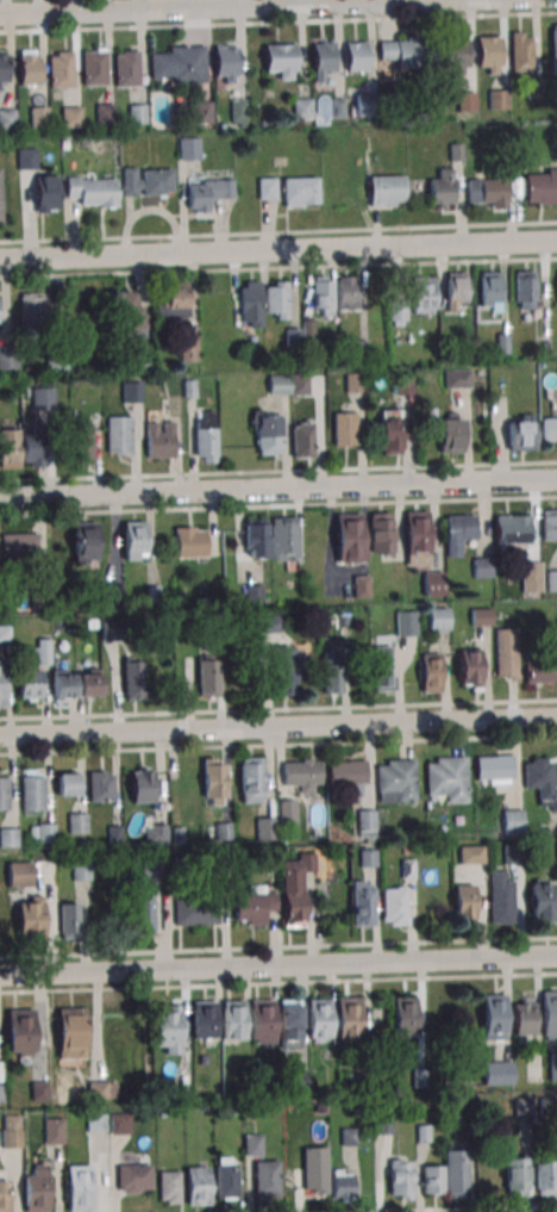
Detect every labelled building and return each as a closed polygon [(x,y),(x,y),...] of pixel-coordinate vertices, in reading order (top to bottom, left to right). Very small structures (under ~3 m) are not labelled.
[(509,32),(511,72),(532,70),(531,37),(521,37),(521,31),(509,32)] [(428,41),(428,67),(395,68),(395,60),(380,60),(378,42),(406,41),(406,37),(418,37),(418,41),(428,41)] [(476,38),(477,67),(487,67),(487,75),(496,75),(496,67),(501,67),(500,37),(476,38)] [(468,38),(468,67),(444,68),(444,38),(468,38)] [(345,43),(346,70),(367,69),(365,41),(356,41),(356,43),(345,43)] [(312,44),(313,82),(324,82),(323,72),(334,72),(333,42),(318,43),(318,44),(312,44)] [(263,44),(264,72),(277,72),(277,80),(292,80),(292,70),(295,70),(295,44),(263,44)] [(204,45),(205,82),(170,83),(170,87),(158,87),(158,80),(150,80),(149,54),(169,52),(168,46),(204,45)] [(105,46),(105,83),(82,83),(81,51),(94,51),(94,46),(105,46)] [(213,46),(213,75),(223,75),(223,85),(233,85),(233,75),(237,75),(237,46),(213,46)] [(18,50),(18,56),(17,56),(18,85),(39,85),(38,56),(33,56),(33,49),(18,50)] [(138,49),(138,86),(114,86),(114,55),(120,55),(120,49),(138,49)] [(48,55),(49,88),(73,87),(71,50),(54,51),(54,55),(48,55)] [(540,79),(540,99),(525,99),(526,79),(540,79)] [(457,111),(475,111),(475,89),(457,89),(457,111)] [(507,108),(506,89),(488,89),(489,108),(507,108)] [(355,116),(375,116),(375,93),(355,93),(355,116)] [(312,118),(312,98),(293,98),(293,118),(312,118)] [(343,99),(343,118),(330,118),(330,99),(343,99)] [(244,100),(245,128),(238,128),(238,123),(231,123),(230,100),(244,100)] [(211,101),(211,123),(194,124),(194,101),(211,101)] [(112,123),(112,104),(96,104),(98,123),(112,123)] [(145,105),(145,124),(127,124),(129,105),(145,105)] [(31,126),(48,126),(48,106),(31,106),(31,126)] [(80,125),(80,106),(61,106),(62,125),(80,125)] [(14,108),(0,108),(0,130),(14,130),(14,108)] [(179,137),(179,160),(199,159),(199,137),(179,137)] [(463,144),(463,161),(450,161),(450,144),(463,144)] [(36,168),(36,148),(17,148),(17,168),(36,168)] [(171,168),(173,191),(164,191),(164,194),(142,195),(142,188),(137,188),(137,195),(123,195),(121,167),(134,167),(136,180),(140,180),(140,169),(171,168)] [(452,168),(453,204),(445,204),(445,210),(437,210),(437,205),(430,205),(430,179),(438,179),(438,168),(452,168)] [(546,168),(556,168),(556,204),(538,205),(538,200),(525,200),(525,174),(546,174),(546,168)] [(57,174),(58,209),(45,209),(45,212),(35,213),(35,175),(57,174)] [(507,206),(507,174),(494,174),(494,179),(467,180),(468,203),(490,203),(490,207),(507,206)] [(402,175),(402,201),(394,201),(394,206),(369,206),(369,176),(402,175)] [(114,178),(115,206),(99,206),(99,203),(77,203),(77,197),(65,198),(64,176),(80,176),(80,179),(114,178)] [(276,176),(258,176),(258,198),(276,198),(276,176)] [(282,178),(282,207),(302,207),(302,203),(315,203),(315,178),(282,178)] [(233,179),(234,199),(207,199),(207,212),(193,212),(193,209),(187,209),(186,184),(200,184),(200,180),(233,179)] [(532,271),(533,300),(531,300),(531,309),(519,309),(519,300),(514,302),(513,271),(532,271)] [(465,272),(465,303),(455,303),(456,311),(445,311),(445,272),(465,272)] [(478,272),(480,305),(489,305),(489,311),(499,311),(497,272),(478,272)] [(331,280),(333,317),(319,317),(319,307),(312,307),(311,280),(312,280),(312,275),(324,275),(324,280),(331,280)] [(356,275),(356,309),(337,310),(336,275),(356,275)] [(432,278),(432,296),(436,296),(436,305),(433,305),(433,307),(431,307),(431,313),(412,313),(412,307),(411,307),(411,278),(432,278)] [(187,280),(187,317),(171,317),(173,322),(155,322),(155,305),(161,305),(161,298),(163,298),(163,291),(169,291),(169,281),(187,280)] [(287,280),(288,319),(275,321),(275,315),(273,315),(273,312),(265,312),(264,286),(273,286),(273,281),(287,280)] [(259,281),(262,328),(248,329),(248,323),(239,323),(238,287),(244,287),(244,282),(259,281)] [(136,292),(136,306),(142,306),(142,313),(146,312),(146,329),(144,329),(144,336),(119,337),(117,292),(136,292)] [(19,293),(19,329),(43,328),(42,296),(35,296),(33,293),(19,293)] [(407,319),(406,300),(389,302),(390,319),(407,319)] [(313,319),(314,336),(302,336),(302,319),(313,319)] [(299,328),(299,346),(286,346),(286,328),(299,328)] [(508,334),(508,354),(496,354),(496,334),(508,334)] [(196,338),(198,361),(180,362),(179,340),(196,338)] [(367,341),(367,358),(355,356),(355,340),(367,341)] [(15,344),(0,344),(0,369),(15,369),(15,344)] [(469,387),(469,369),(444,369),(444,387),(469,387)] [(362,373),(345,373),(345,391),(362,391),(362,373)] [(290,375),(290,393),(290,396),(308,394),(307,374),(290,375)] [(268,375),(268,394),(290,393),(290,375),(268,375)] [(398,378),(398,393),(412,393),(412,378),(398,378)] [(194,397),(194,379),(181,380),(182,397),(194,397)] [(123,402),(140,402),(140,381),(123,381),(123,402)] [(54,386),(31,386),(31,411),(54,411),(54,386)] [(213,410),(215,456),(214,456),(214,461),(201,462),(201,455),(194,455),(193,427),(195,427),(194,419),(202,418),(202,411),(213,410)] [(355,411),(356,440),(357,440),(357,445),(333,446),(333,425),(332,425),(331,412),(355,411)] [(278,415),(281,448),(280,448),(280,454),(258,455),(257,449),(256,449),(255,424),(256,424),(256,416),(278,415)] [(130,416),(130,455),(115,456),(115,453),(106,453),(106,417),(130,416)] [(400,437),(401,437),(402,449),(400,449),(400,454),(381,455),(381,449),(380,449),(377,418),(400,417),(400,437)] [(462,417),(463,453),(439,453),(438,417),(462,417)] [(542,417),(556,417),(556,439),(543,440),(542,417)] [(534,421),(536,450),(508,452),(507,422),(534,421)] [(90,422),(92,465),(80,465),(80,460),(69,460),(68,422),(90,422)] [(173,422),(174,456),(155,458),(155,456),(146,456),(145,423),(155,422),(156,431),(162,431),(162,422),(173,422)] [(309,422),(312,456),(293,458),(290,425),(295,425),(295,422),(309,422)] [(42,424),(42,466),(27,466),(27,462),(20,462),(19,433),(31,433),(30,424),(42,424)] [(18,468),(0,468),(0,429),(18,429),(18,468)] [(540,540),(556,539),(556,509),(540,509),(540,540)] [(403,511),(406,566),(430,565),(427,510),(403,511)] [(390,512),(393,551),(370,552),(368,514),(390,512)] [(361,514),(362,561),(337,563),(336,514),(361,514)] [(494,515),(494,545),(525,543),(525,534),(530,534),(528,518),(531,518),(531,514),(494,515)] [(475,515),(476,540),(459,540),(461,557),(446,557),(445,516),(475,515)] [(270,518),(271,557),(275,557),(275,560),(294,560),(294,557),(298,557),(296,517),(270,518)] [(245,520),(245,523),(244,523),(244,548),(248,548),(249,557),(265,557),(264,518),(245,520)] [(71,523),(73,564),(87,564),(87,560),(96,560),(95,522),(71,523)] [(121,522),(121,552),(124,552),(124,561),(136,560),(136,557),(144,557),(144,522),(121,522)] [(174,528),(175,559),(206,558),(206,530),(193,530),(193,528),(174,528)] [(1,557),(36,557),(35,537),(37,537),(37,533),(0,534),(0,540),(1,557)] [(492,577),(492,558),(472,558),(472,577),(492,577)] [(521,592),(540,592),(540,561),(521,561),(521,592)] [(546,571),(546,590),(556,590),(556,571),(546,571)] [(443,572),(443,595),(423,595),(423,573),(443,572)] [(369,576),(369,598),(353,599),(352,576),(369,576)] [(107,605),(107,585),(121,584),(123,605),(107,605)] [(159,585),(159,604),(146,604),(146,585),(159,585)] [(262,585),(262,602),(246,602),(246,585),(262,585)] [(29,592),(29,609),(45,609),(45,592),(29,592)] [(449,608),(427,608),(427,629),(449,629),(449,608)] [(472,608),(472,626),(490,626),(490,608),(472,608)] [(396,635),(417,635),(417,609),(396,609),(396,635)] [(338,626),(338,615),(349,614),(350,626),(338,626)] [(261,632),(276,632),(276,615),(261,615),(261,632)] [(102,639),(117,639),(117,621),(102,621),(102,639)] [(8,626),(0,626),(0,642),(8,642),(8,626)] [(517,627),(518,678),(506,678),(506,675),(495,676),(494,628),(517,627)] [(32,639),(32,663),(50,663),(50,639),(32,639)] [(306,654),(306,670),(295,670),(295,695),(271,696),(271,647),(294,646),(294,654),(306,654)] [(389,646),(389,676),(394,676),(395,690),(370,691),(370,646),(389,646)] [(481,647),(483,691),(470,692),(469,685),(463,685),(463,682),(461,682),(458,648),(481,647)] [(538,655),(556,654),(556,682),(525,683),(524,649),(538,649),(538,655)] [(339,652),(340,692),(323,694),(321,653),(336,652),(339,652)] [(439,653),(440,691),(421,692),(420,654),(439,653)] [(140,657),(142,698),(125,700),(123,658),(140,657)] [(217,659),(219,696),(199,697),(198,660),(217,659)] [(40,667),(40,697),(33,697),(33,701),(25,701),(25,697),(17,697),(17,669),(40,667)] [(98,672),(98,695),(76,696),(75,673),(98,672)] [(71,673),(71,695),(50,696),(49,675),(71,673)] [(465,756),(467,801),(446,802),(445,795),(426,795),(425,763),(434,763),(434,757),(465,756)] [(513,756),(513,778),(476,778),(475,757),(513,756)] [(261,757),(262,802),(240,803),(239,757),(261,757)] [(552,790),(556,790),(556,811),(552,812),(552,798),(539,798),(538,785),(525,785),(524,763),(532,763),(532,757),(546,757),(547,760),(551,760),(552,790)] [(319,760),(320,784),(312,784),(312,793),(299,794),(299,784),(283,785),(282,762),(301,762),(301,758),(311,758),(311,762),(319,760)] [(415,758),(417,804),(377,806),(375,765),(386,765),(386,759),(415,758)] [(224,764),(225,797),(220,797),(220,806),(208,806),(208,797),(202,797),(202,759),(213,759),(213,764),(224,764)] [(364,760),(365,783),(361,783),(362,797),(343,797),(343,783),(330,784),(328,763),(348,763),(348,760),(364,760)] [(152,766),(154,802),(131,802),(130,771),(136,771),(136,767),(152,766)] [(87,772),(88,802),(113,801),(112,775),(105,775),(105,771),(87,772)] [(76,772),(76,795),(56,795),(56,772),(76,772)] [(8,810),(0,810),(0,777),(8,777),(8,810)] [(43,777),(44,810),(21,810),(21,777),(43,777)] [(278,800),(280,823),(295,823),(295,800),(278,800)] [(375,809),(358,808),(357,837),(374,837),(375,809)] [(524,809),(502,809),(502,832),(524,832),(524,809)] [(87,833),(87,813),(68,813),(68,833),(87,833)] [(275,818),(276,840),(256,840),(255,819),(275,818)] [(30,841),(54,841),(54,822),(30,822),(30,841)] [(230,822),(231,839),(215,840),(215,823),(230,822)] [(165,823),(167,841),(144,841),(144,827),(150,827),(150,825),(165,823)] [(107,826),(107,843),(120,843),(120,826),(107,826)] [(17,827),(0,827),(0,846),(17,846),(17,827)] [(171,827),(171,843),(182,843),(182,827),(171,827)] [(524,844),(524,864),(503,864),(502,844),(524,844)] [(483,845),(459,845),(459,864),(483,864),(483,845)] [(375,866),(375,849),(361,849),(361,866),(375,866)] [(282,928),(281,860),(298,860),(298,853),(314,853),(314,872),(303,872),(305,928),(282,928)] [(182,866),(182,857),(174,857),(174,866),(182,866)] [(159,876),(158,859),(139,860),(140,877),(159,876)] [(414,880),(413,859),(400,860),(401,880),(414,880)] [(89,860),(90,881),(71,881),(71,862),(89,860)] [(30,885),(30,862),(7,862),(7,885),(30,885)] [(513,880),(514,922),(489,924),(488,871),(505,871),(505,880),(513,880)] [(351,881),(351,926),(374,925),(373,885),(364,885),(364,881),(351,881)] [(528,883),(530,924),(555,922),(553,882),(528,883)] [(474,883),(475,916),(455,916),(453,884),(474,883)] [(276,891),(276,910),(264,912),(264,924),(248,924),(248,920),(234,920),(234,897),(246,897),(246,884),(264,884),(264,891),(276,891)] [(406,887),(406,915),(408,915),(408,926),(388,926),(388,922),(381,922),(381,916),(383,916),(383,890),(395,889),(395,887),(406,887)] [(42,895),(44,943),(15,943),(15,903),(29,902),(29,895),(42,895)] [(151,896),(152,933),(140,933),(140,939),(133,939),(132,897),(151,896)] [(218,897),(219,922),(175,924),(174,897),(218,897)] [(58,905),(60,939),(77,938),(76,903),(58,905)] [(542,990),(556,990),(556,1037),(542,1038),(542,990)] [(503,994),(505,1039),(483,1039),(482,994),(503,994)] [(359,996),(361,1045),(346,1045),(346,1037),(337,1037),(336,996),(359,996)] [(415,996),(415,1033),(406,1033),(406,1038),(393,1038),(392,996),(415,996)] [(533,996),(534,1034),(513,1034),(512,997),(533,996)] [(330,999),(331,1038),(323,1038),(324,1043),(311,1043),(311,1037),(308,1037),(307,999),(330,999)] [(243,1000),(243,1038),(221,1038),(221,1000),(243,1000)] [(274,1000),(274,1043),(255,1043),(255,1039),(250,1039),(250,1000),(274,1000)] [(300,1000),(301,1048),(280,1049),(280,1027),(277,1027),(277,1005),(280,1005),(280,1000),(300,1000)] [(215,1001),(215,1038),(192,1038),(192,1002),(215,1001)] [(179,1005),(180,1055),(164,1055),(163,1046),(154,1046),(154,1005),(179,1005)] [(83,1006),(85,1051),(83,1051),(83,1057),(57,1058),(56,1007),(83,1006)] [(32,1009),(33,1050),(30,1051),(30,1056),(15,1056),(15,1051),(7,1051),(6,1009),(32,1009)] [(549,1055),(549,1082),(556,1082),(556,1055),(549,1055)] [(512,1061),(483,1061),(483,1083),(512,1083),(512,1061)] [(424,1068),(424,1087),(412,1087),(413,1068),(424,1068)] [(364,1073),(365,1090),(346,1090),(346,1074),(364,1073)] [(48,1081),(48,1100),(31,1101),(30,1082),(48,1081)] [(117,1081),(87,1081),(87,1098),(117,1098),(117,1081)] [(540,1115),(556,1114),(556,1097),(539,1098),(540,1115)] [(532,1098),(532,1115),(514,1115),(514,1098),(532,1098)] [(0,1114),(0,1146),(20,1146),(20,1114),(0,1114)] [(87,1114),(87,1131),(106,1131),(106,1114),(87,1114)] [(112,1114),(112,1132),(131,1132),(131,1114),(112,1114)] [(393,1133),(393,1114),(374,1114),(374,1133),(393,1133)] [(44,1144),(63,1144),(63,1117),(44,1117),(44,1144)] [(428,1125),(430,1142),(418,1143),(417,1126),(428,1125)] [(356,1127),(357,1145),(342,1145),(342,1129),(356,1127)] [(245,1135),(245,1155),(262,1155),(262,1135),(245,1135)] [(326,1146),(327,1194),(313,1194),(313,1189),(303,1188),(303,1148),(326,1146)] [(467,1150),(469,1198),(446,1198),(444,1150),(467,1150)] [(527,1156),(528,1195),(508,1197),(507,1191),(505,1191),(503,1157),(527,1156)] [(555,1160),(555,1194),(537,1195),(536,1161),(555,1160)] [(277,1161),(278,1195),(269,1195),(269,1201),(255,1201),(254,1161),(277,1161)] [(413,1161),(413,1199),(400,1199),(399,1195),(389,1195),(389,1162),(413,1161)] [(25,1176),(25,1211),(49,1211),(48,1175),(45,1175),(45,1167),(42,1167),(42,1164),(33,1164),(33,1176),(25,1176)] [(90,1164),(92,1211),(68,1211),(67,1166),(90,1164)] [(237,1164),(238,1192),(239,1192),(239,1197),(217,1198),(217,1164),(237,1164)] [(150,1166),(150,1188),(138,1189),(138,1192),(124,1193),(124,1189),(119,1189),(118,1167),(150,1166)] [(443,1166),(444,1193),(424,1194),(423,1167),(443,1166)] [(208,1167),(209,1205),(187,1205),(186,1167),(208,1167)] [(332,1169),(332,1174),(330,1174),(331,1199),(339,1199),(339,1202),(353,1202),(352,1174),(350,1174),(350,1173),(343,1173),(343,1169),(332,1169)] [(180,1170),(180,1204),(165,1204),(165,1200),(158,1200),(158,1170),(180,1170)] [(0,1180),(0,1211),(9,1211),(9,1180),(0,1180)]
